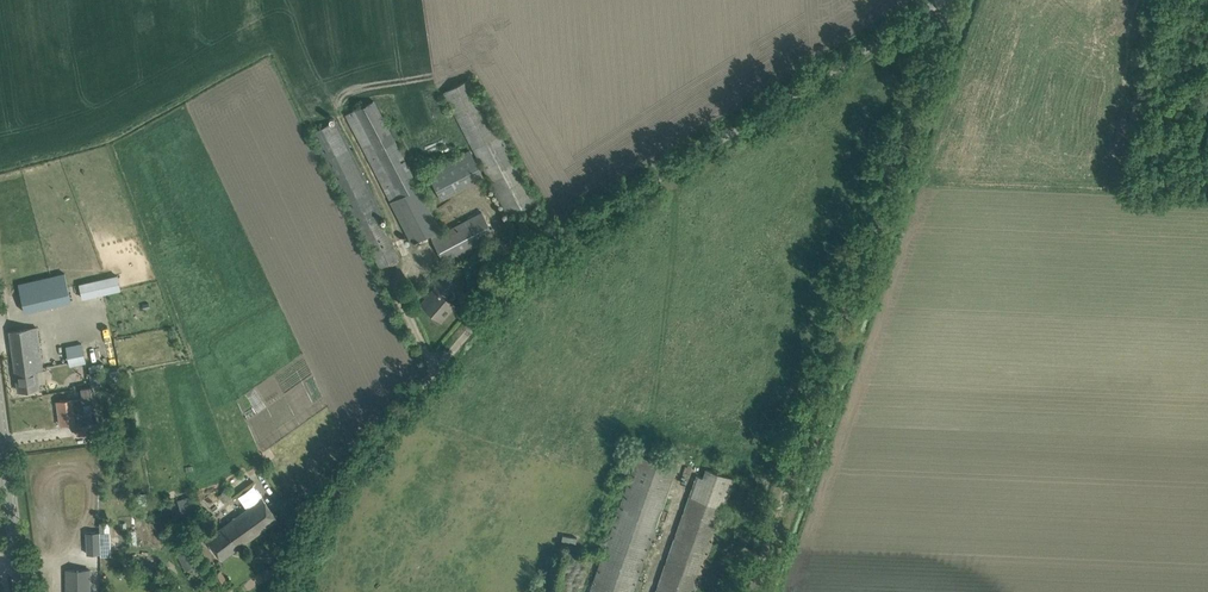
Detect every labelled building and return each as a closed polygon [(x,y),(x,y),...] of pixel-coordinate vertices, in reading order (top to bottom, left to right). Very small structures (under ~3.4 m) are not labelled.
[(536,201),(530,190),(471,79),(444,93),(509,215),(536,201)] [(442,233),(440,229),(373,102),(347,116),(412,245),(431,235),(442,253),(448,264),(496,237),(482,210),(442,233)] [(378,218),(382,216),(385,214),(337,119),(325,125),(313,131),(312,131),(313,134),(379,267),(398,258),(378,218)] [(441,199),(484,176),(470,149),(428,171),(441,199)] [(25,312),(36,309),(71,301),(64,273),(18,284),(25,312)] [(83,299),(121,290),(118,275),(79,284),(83,299)] [(441,320),(455,304),(445,296),(457,283),(448,275),(429,297),(433,300),(427,307),(441,320)] [(85,327),(96,325),(95,312),(84,314),(85,327)] [(19,390),(30,389),(39,387),(37,369),(44,368),(39,327),(10,331),(19,390)] [(98,339),(92,341),(100,365),(106,363),(98,339)] [(82,342),(66,345),(70,366),(86,363),(82,342)] [(118,370),(111,370),(112,381),(119,380),(118,370)] [(99,372),(91,373),(93,385),(100,384),(99,372)] [(78,435),(90,434),(97,433),(96,425),(89,426),(86,406),(96,405),(93,387),(81,389),(83,398),(57,401),(60,424),(78,421),(78,426),(77,426),(78,435)] [(638,578),(678,466),(639,453),(590,591),(635,591),(634,591),(636,586),(641,588),(644,580),(638,578)] [(725,508),(734,485),(740,487),(742,481),(706,468),(703,477),(697,475),(691,496),(656,591),(695,591),(725,508)] [(223,500),(233,493),(226,484),(216,490),(223,500)] [(182,512),(201,505),(196,494),(178,500),(182,512)] [(278,518),(271,509),(263,498),(208,539),(222,559),(278,518)] [(171,503),(159,505),(161,518),(175,515),(171,503)] [(129,531),(130,545),(137,544),(136,530),(129,531)] [(100,531),(86,532),(87,554),(101,553),(100,531)] [(184,535),(171,538),(173,547),(186,544),(184,535)] [(186,552),(178,556),(186,571),(194,566),(186,552)] [(90,569),(67,570),(67,591),(91,591),(90,569)] [(213,575),(218,583),(226,578),(221,570),(213,575)]
